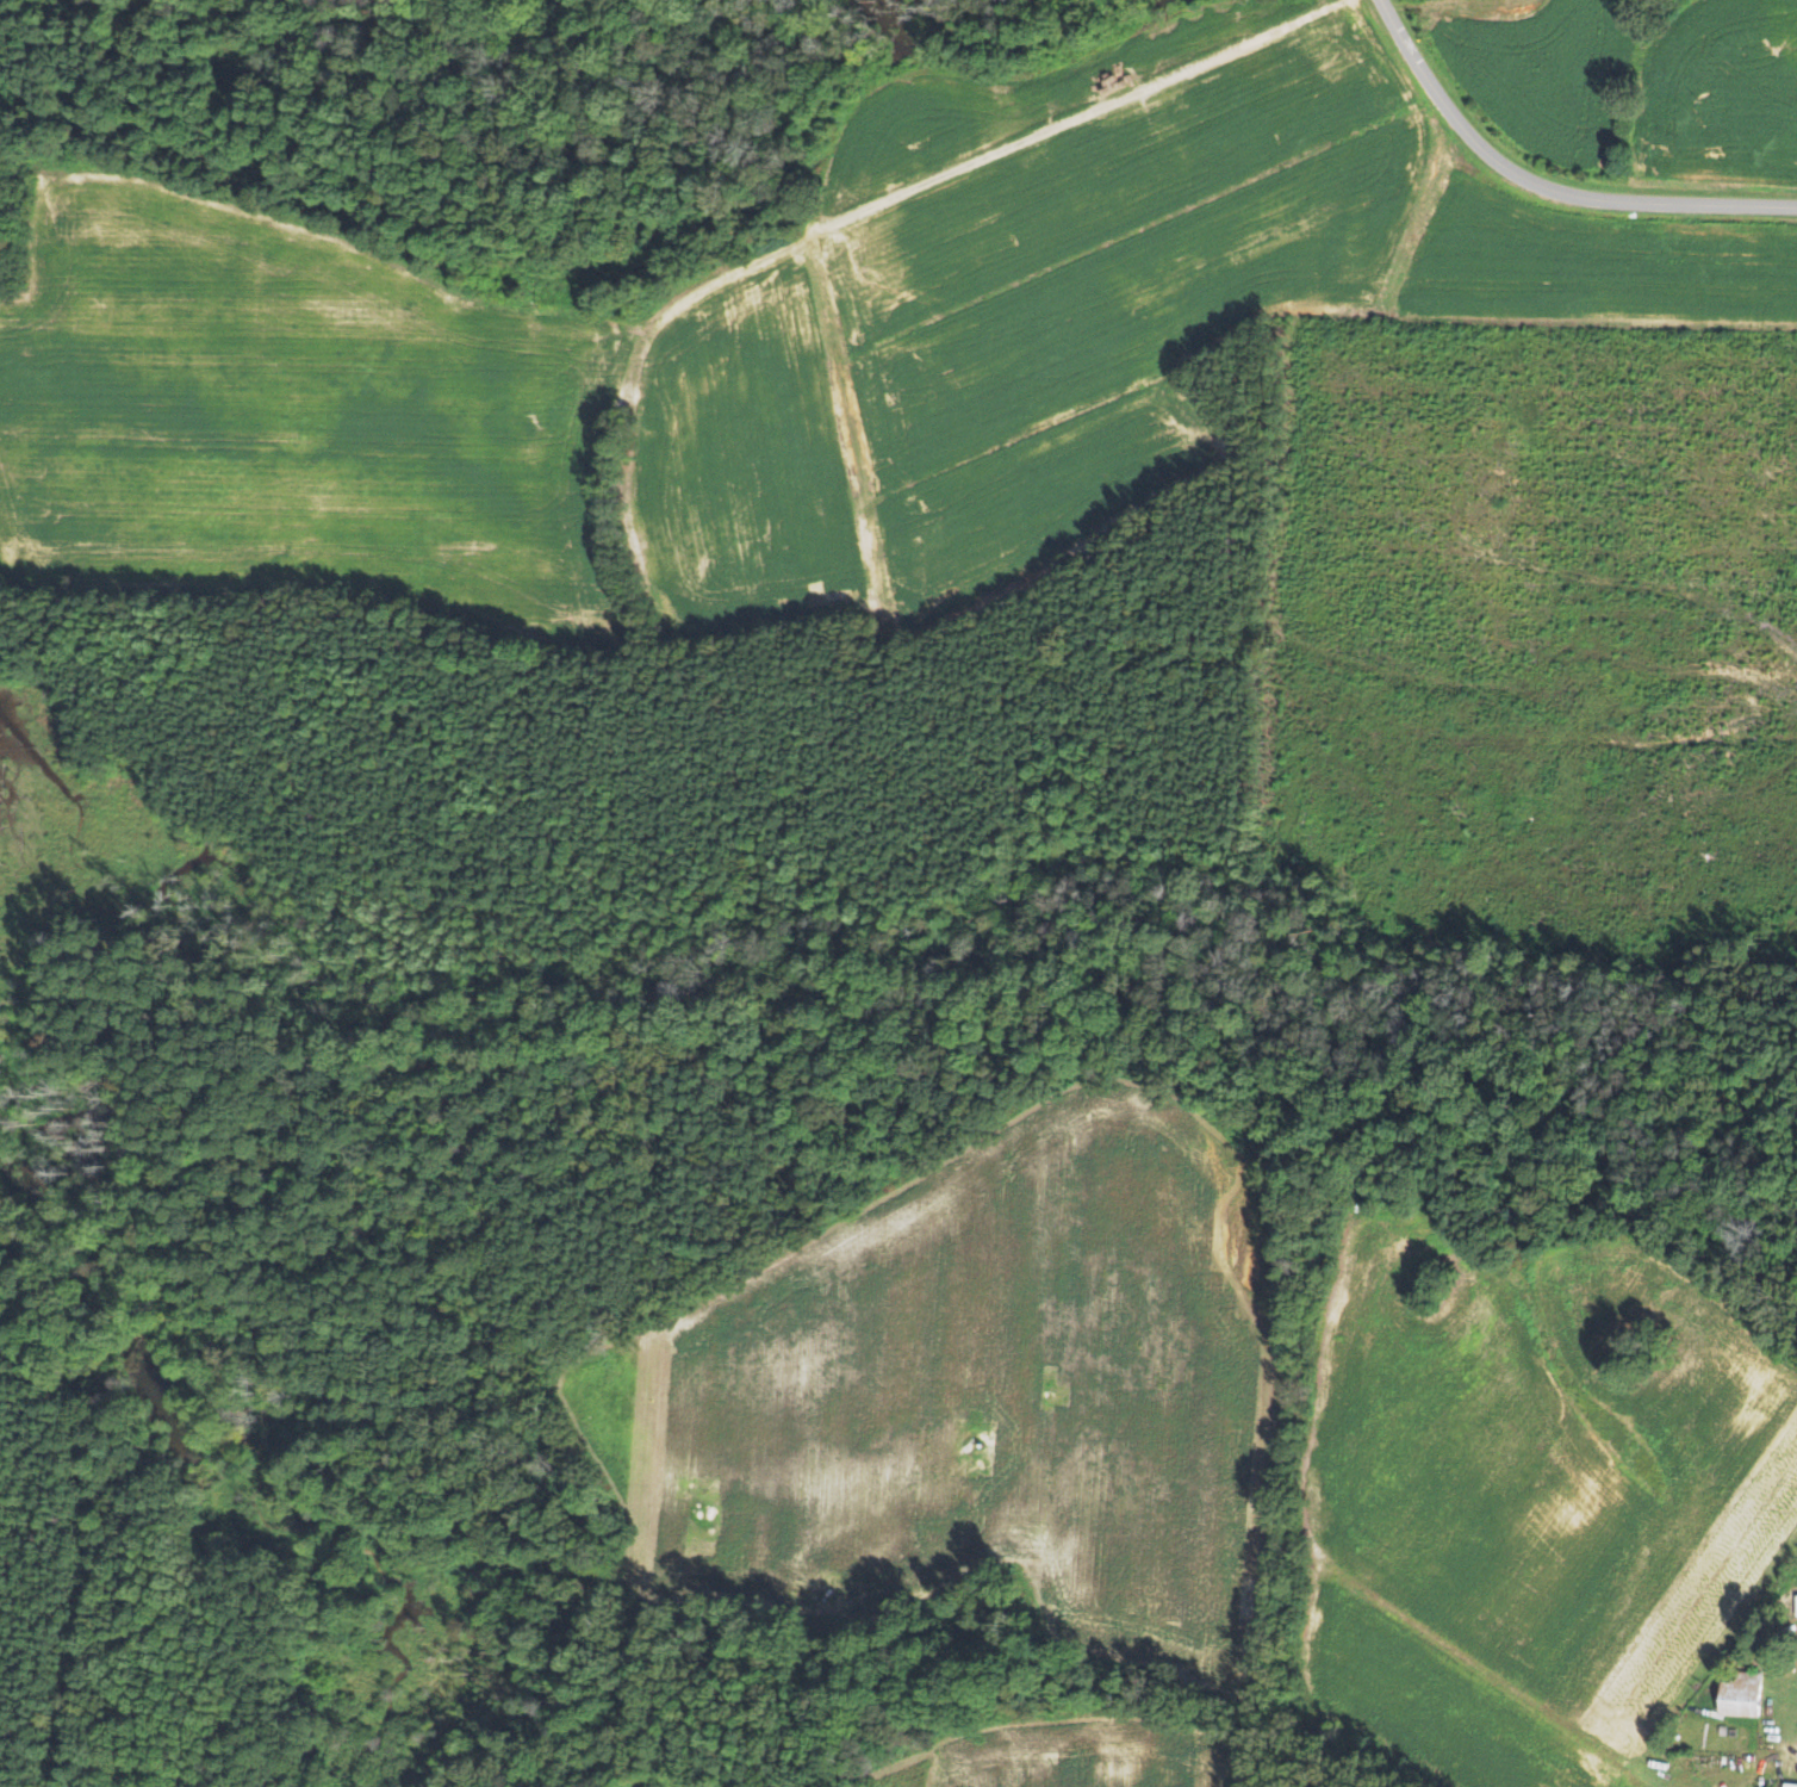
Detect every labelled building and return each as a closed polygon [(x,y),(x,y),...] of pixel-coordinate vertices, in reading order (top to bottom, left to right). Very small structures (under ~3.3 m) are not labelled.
[(1767,1715),(1769,1674),(1726,1672),(1724,1714),(1767,1715)]
